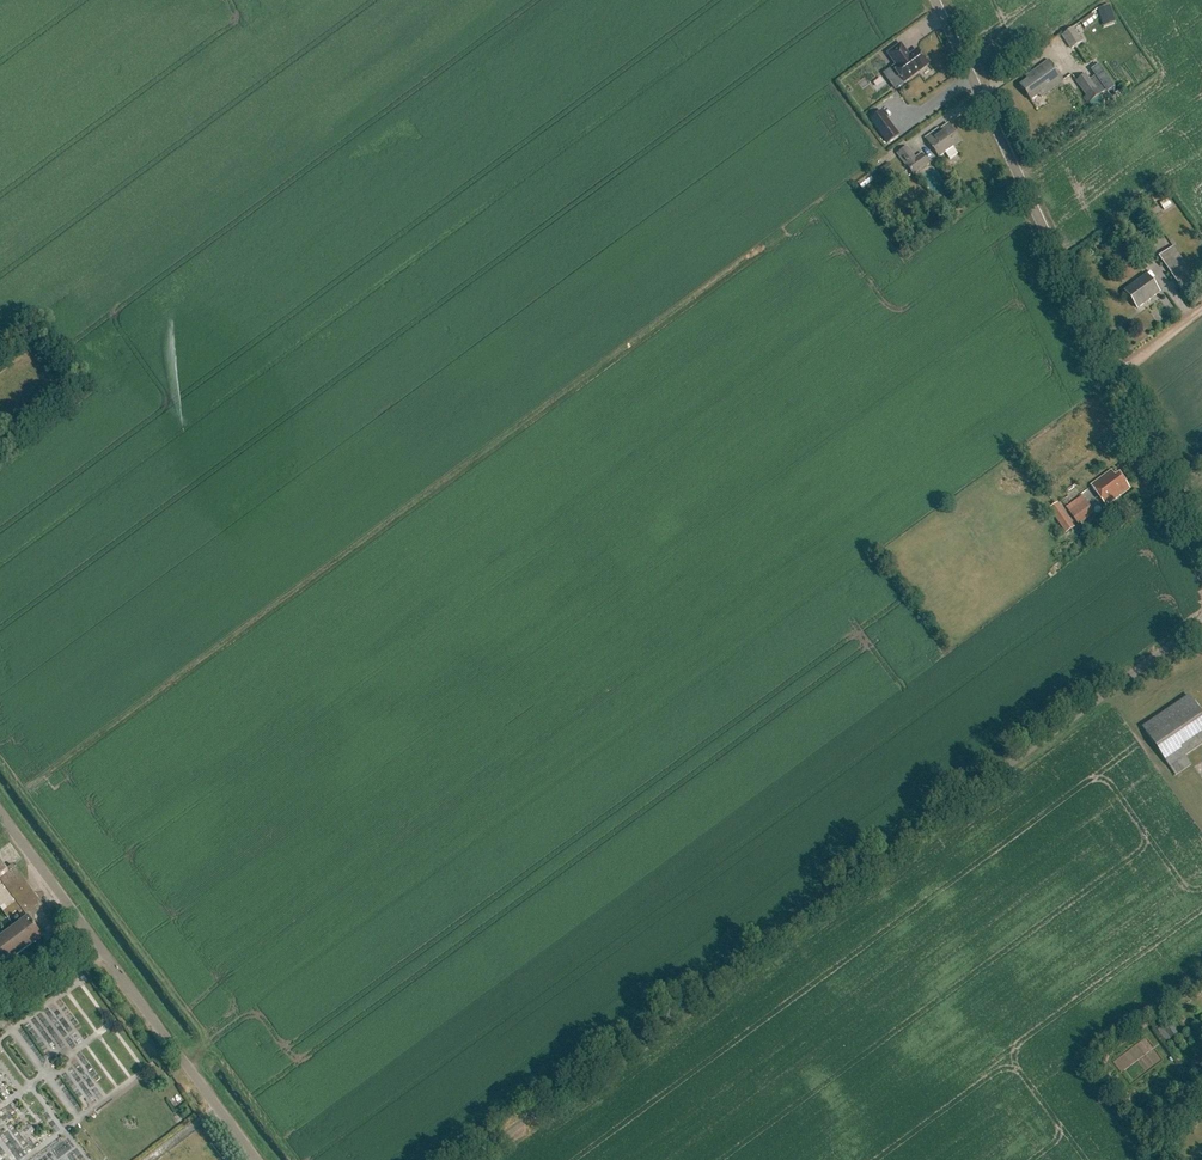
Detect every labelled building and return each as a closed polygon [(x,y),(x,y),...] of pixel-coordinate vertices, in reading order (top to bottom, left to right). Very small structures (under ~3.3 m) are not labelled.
[(1109,6),(1098,10),(1102,20),(1112,16),(1109,6)] [(1092,13),(1080,21),(1085,28),(1096,19),(1092,13)] [(1062,36),(1071,50),(1083,42),(1074,28),(1062,36)] [(904,83),(929,65),(917,50),(909,56),(901,44),(887,54),(896,66),(893,68),(904,83)] [(1064,81),(1049,61),(1026,77),(1028,80),(1020,86),(1031,101),(1039,95),(1041,98),(1064,81)] [(1076,82),(1091,103),(1101,95),(1086,74),(1076,82)] [(869,120),(876,129),(888,120),(881,111),(869,120)] [(948,125),(941,130),(940,128),(926,138),(940,157),(946,152),(951,159),(958,154),(953,148),(961,142),(948,125)] [(929,163),(921,152),(914,157),(906,147),(898,153),(912,174),(929,163)] [(885,177),(894,170),(888,162),(879,169),(885,177)] [(1166,199),(1159,204),(1163,209),(1170,205),(1166,199)] [(1159,256),(1182,291),(1197,281),(1173,246),(1159,256)] [(1159,292),(1146,274),(1124,291),(1137,308),(1159,292)] [(1115,476),(1111,470),(1091,484),(1106,505),(1129,488),(1119,473),(1115,476)] [(1069,512),(1078,524),(1094,513),(1085,500),(1069,512)] [(1074,527),(1057,503),(1048,509),(1065,534),(1074,527)] [(1201,744),(1201,714),(1189,695),(1141,728),(1168,767),(1169,766),(1176,775),(1191,765),(1184,756),(1201,744)] [(42,938),(46,943),(61,931),(13,865),(6,870),(0,862),(0,908),(7,918),(17,912),(23,921),(0,938),(0,960),(4,966),(42,938)] [(1155,1027),(1166,1041),(1177,1032),(1166,1018),(1155,1027)] [(1190,1070),(1188,1079),(1196,1081),(1198,1072),(1190,1070)] [(70,1141),(62,1141),(61,1144),(53,1152),(53,1157),(55,1159),(87,1159),(70,1141)]
